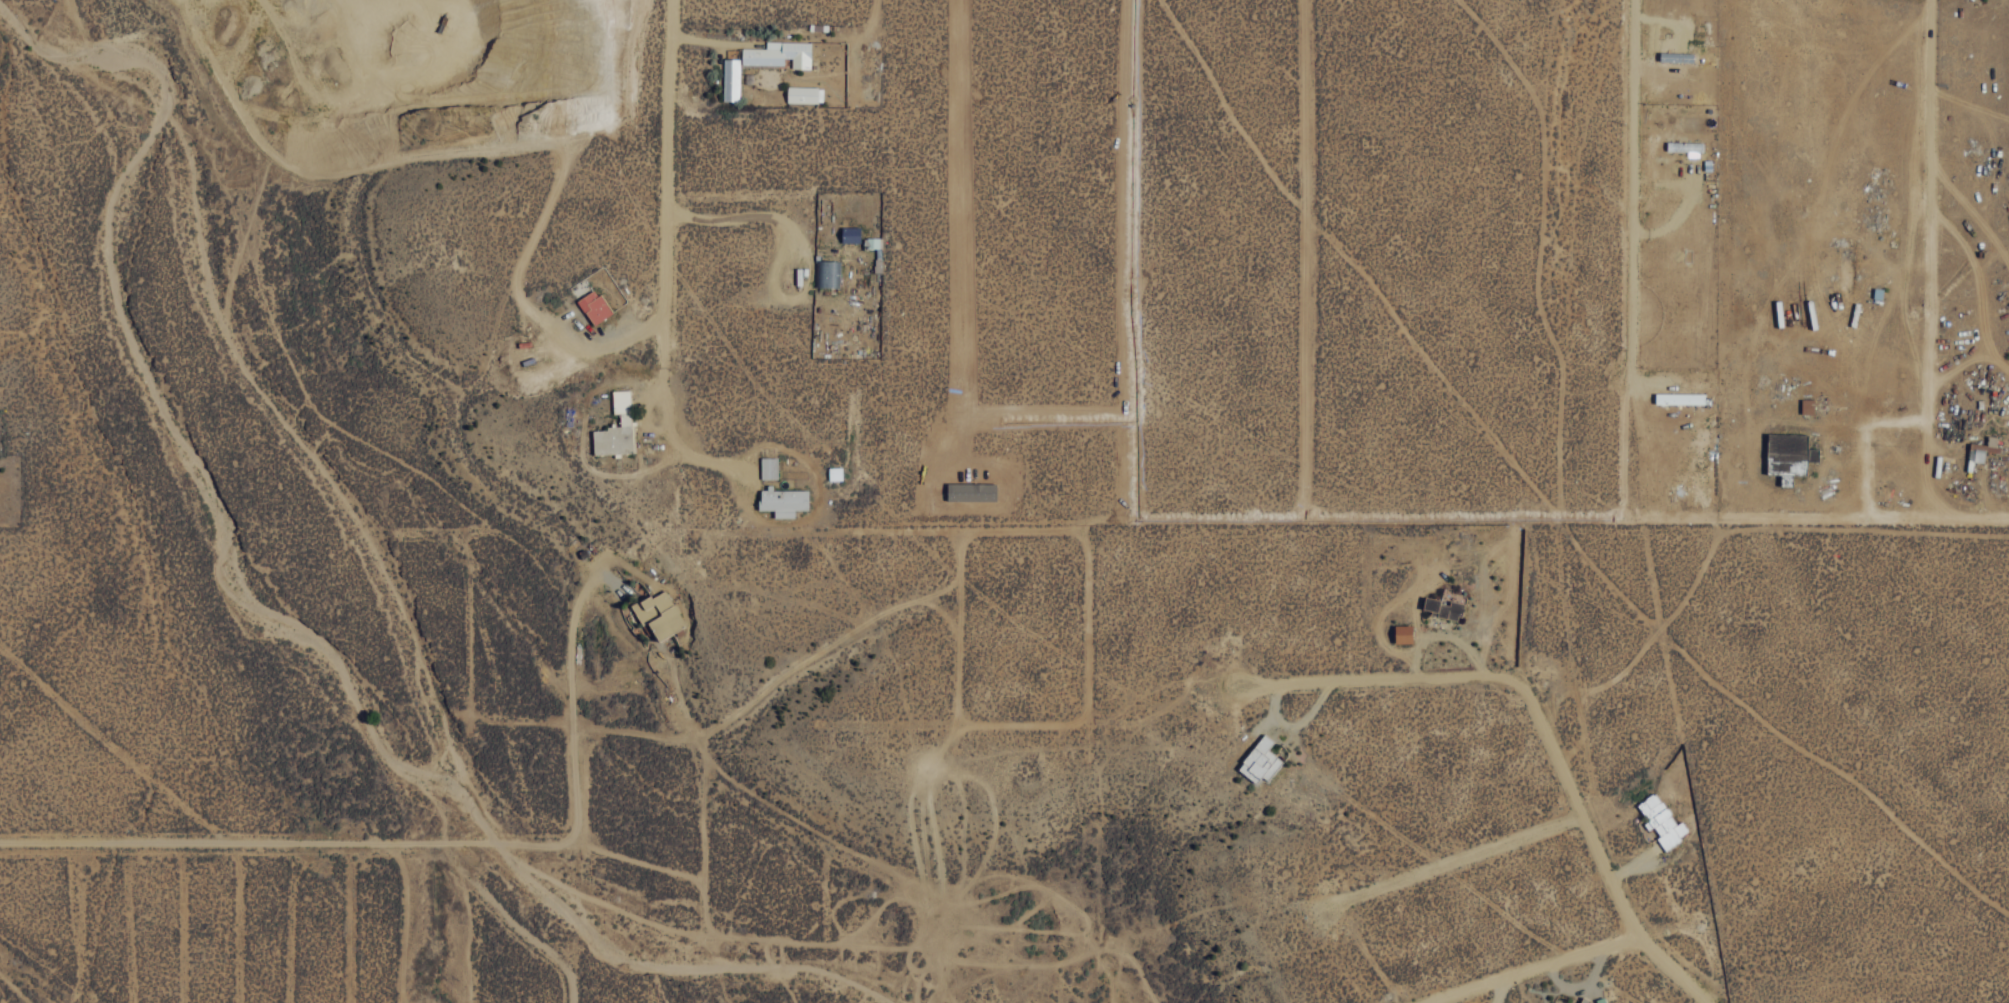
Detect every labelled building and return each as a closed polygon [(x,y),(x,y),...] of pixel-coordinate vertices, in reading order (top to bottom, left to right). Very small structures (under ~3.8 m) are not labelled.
[(742,48),(741,64),(783,65),(784,58),(792,58),(791,68),(810,69),(811,42),(766,41),(766,48),(742,48)] [(1660,61),(1693,62),(1693,53),(1660,52),(1660,61)] [(723,59),(723,101),(739,101),(739,59),(723,59)] [(823,87),(787,86),(786,102),(823,103),(823,87)] [(1688,150),(1688,154),(1703,154),(1703,141),(1667,142),(1667,151),(1688,150)] [(860,226),(841,227),(841,242),(860,242),(860,226)] [(817,287),(839,288),(840,261),(818,260),(817,287)] [(578,299),(591,325),(611,315),(597,289),(578,299)] [(612,391),(613,413),(619,413),(620,427),(592,428),(593,454),(632,452),(630,390),(612,391)] [(1704,393),(1655,393),(1655,404),(1704,404),(1704,393)] [(1814,413),(1814,399),(1801,398),(1801,413),(1814,413)] [(1766,473),(1781,474),(1781,484),(1792,484),(1792,474),(1806,474),(1806,460),(1818,461),(1818,449),(1807,448),(1808,434),(1768,432),(1766,473)] [(1970,442),(1967,469),(1972,470),(1973,461),(1984,463),(1986,450),(1993,451),(1994,440),(1995,441),(1995,437),(1988,436),(1987,444),(1970,442)] [(761,479),(778,478),(777,456),(760,457),(761,479)] [(842,466),(828,467),(828,480),(842,480),(842,466)] [(773,517),(794,517),(794,510),(808,510),(808,489),(771,489),(771,488),(759,488),(759,510),(773,510),(773,517)] [(685,627),(666,588),(631,605),(641,626),(648,622),(657,640),(685,627)] [(1459,620),(1463,602),(1450,599),(1449,602),(1425,597),(1422,608),(1437,612),(1437,615),(1459,620)] [(1395,643),(1412,642),(1412,625),(1394,625),(1395,643)] [(1256,782),(1261,775),(1267,780),(1283,761),(1268,749),(1274,742),(1264,734),(1237,767),(1256,782)] [(1638,803),(1648,821),(1645,822),(1649,830),(1653,827),(1665,850),(1683,840),(1681,835),(1689,831),(1683,820),(1676,824),(1658,792),(1638,803)]
